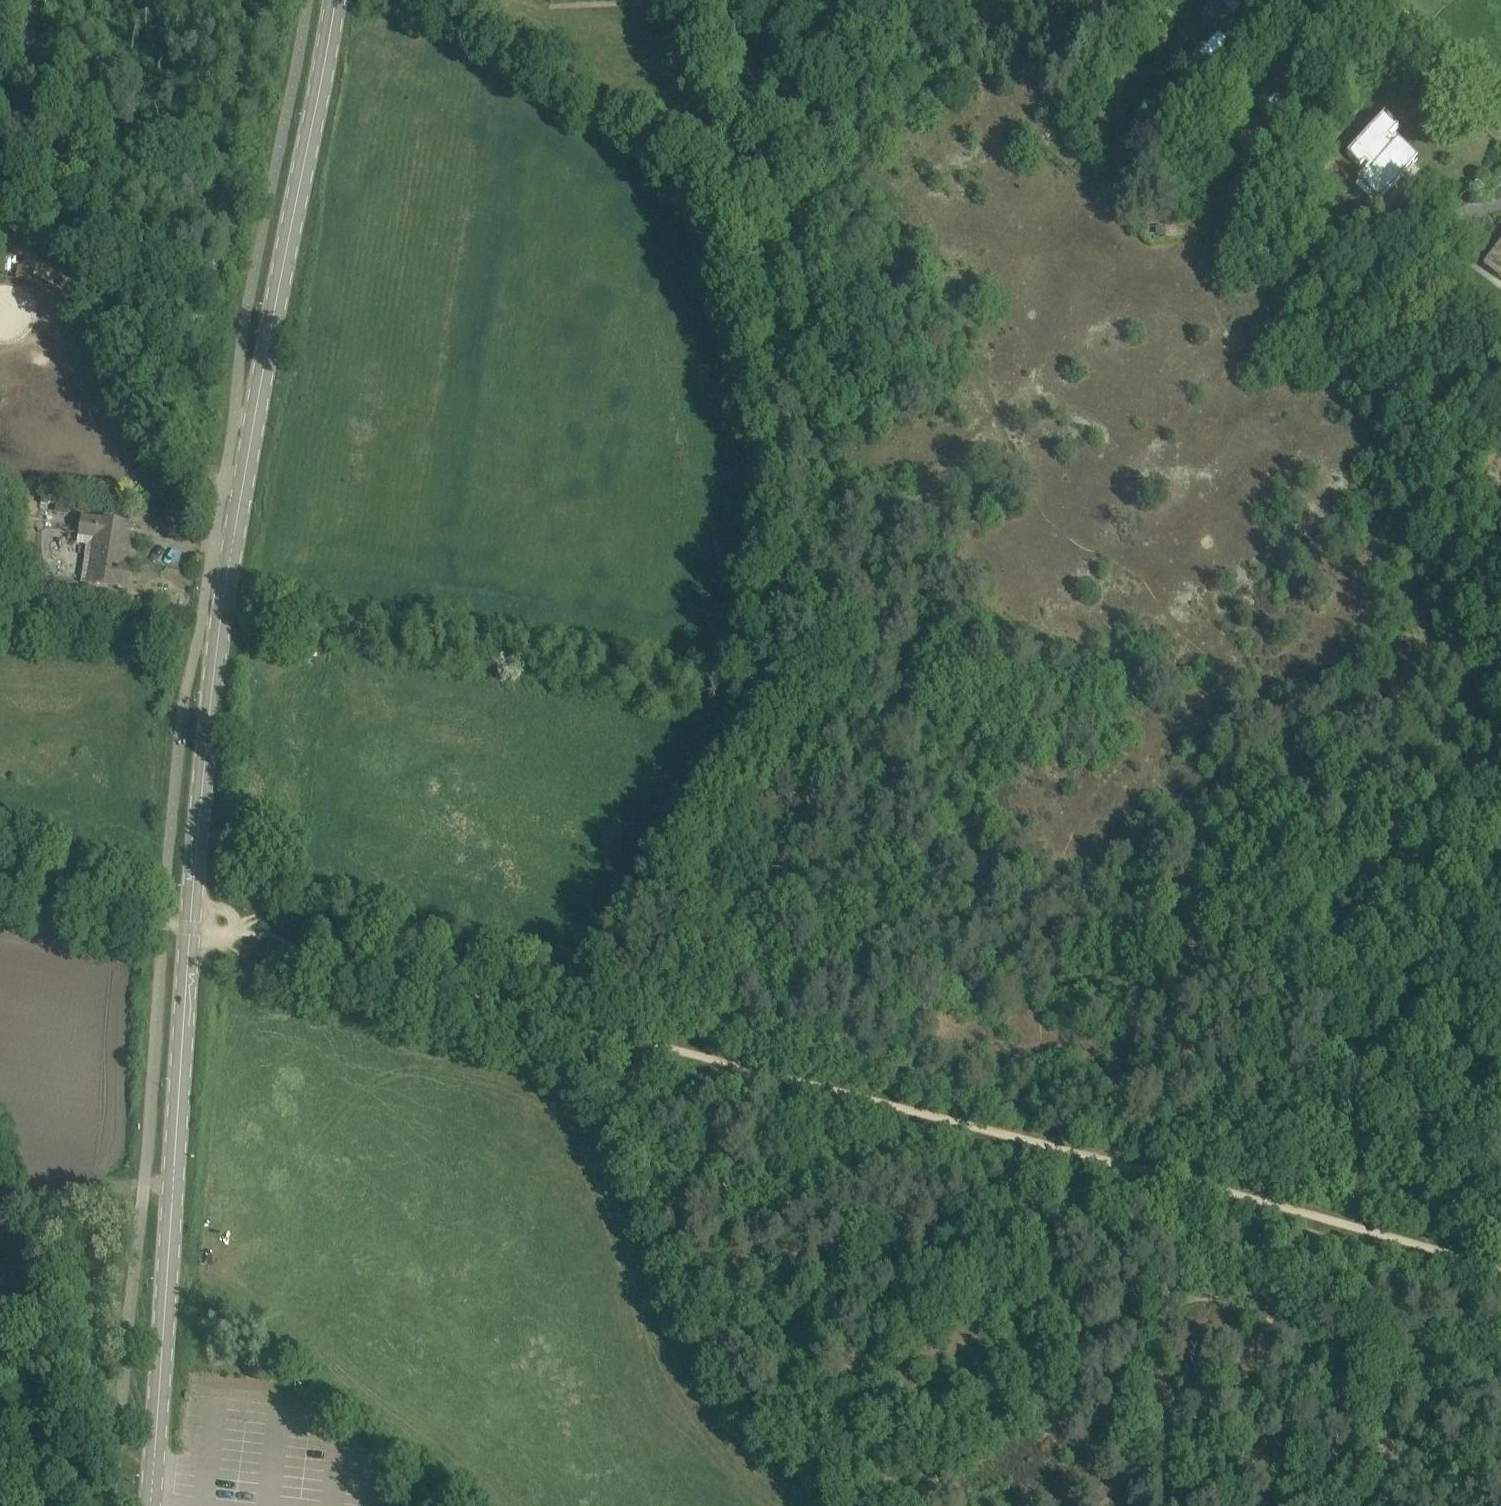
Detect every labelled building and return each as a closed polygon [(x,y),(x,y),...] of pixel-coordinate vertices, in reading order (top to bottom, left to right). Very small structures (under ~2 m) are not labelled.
[(1233,14),(1250,0),(1222,0),(1233,14)] [(1361,181),(1378,198),(1398,178),(1415,195),(1428,182),(1411,165),(1414,162),(1397,145),(1394,148),(1391,145),(1399,137),(1388,125),(1357,157),(1368,168),(1371,165),(1374,168),(1361,181)] [(1102,127),(1096,135),(1106,142),(1111,134),(1102,127)] [(1157,227),(1157,235),(1165,235),(1165,227),(1157,227)] [(1484,268),(1500,281),(1500,245),(1484,268)] [(48,506),(49,504),(50,497),(42,496),(40,504),(48,506)] [(80,502),(73,501),(72,508),(72,509),(78,510),(80,502)] [(84,520),(81,538),(96,540),(89,585),(129,590),(132,573),(120,571),(122,564),(124,564),(131,526),(99,522),(84,520)]
